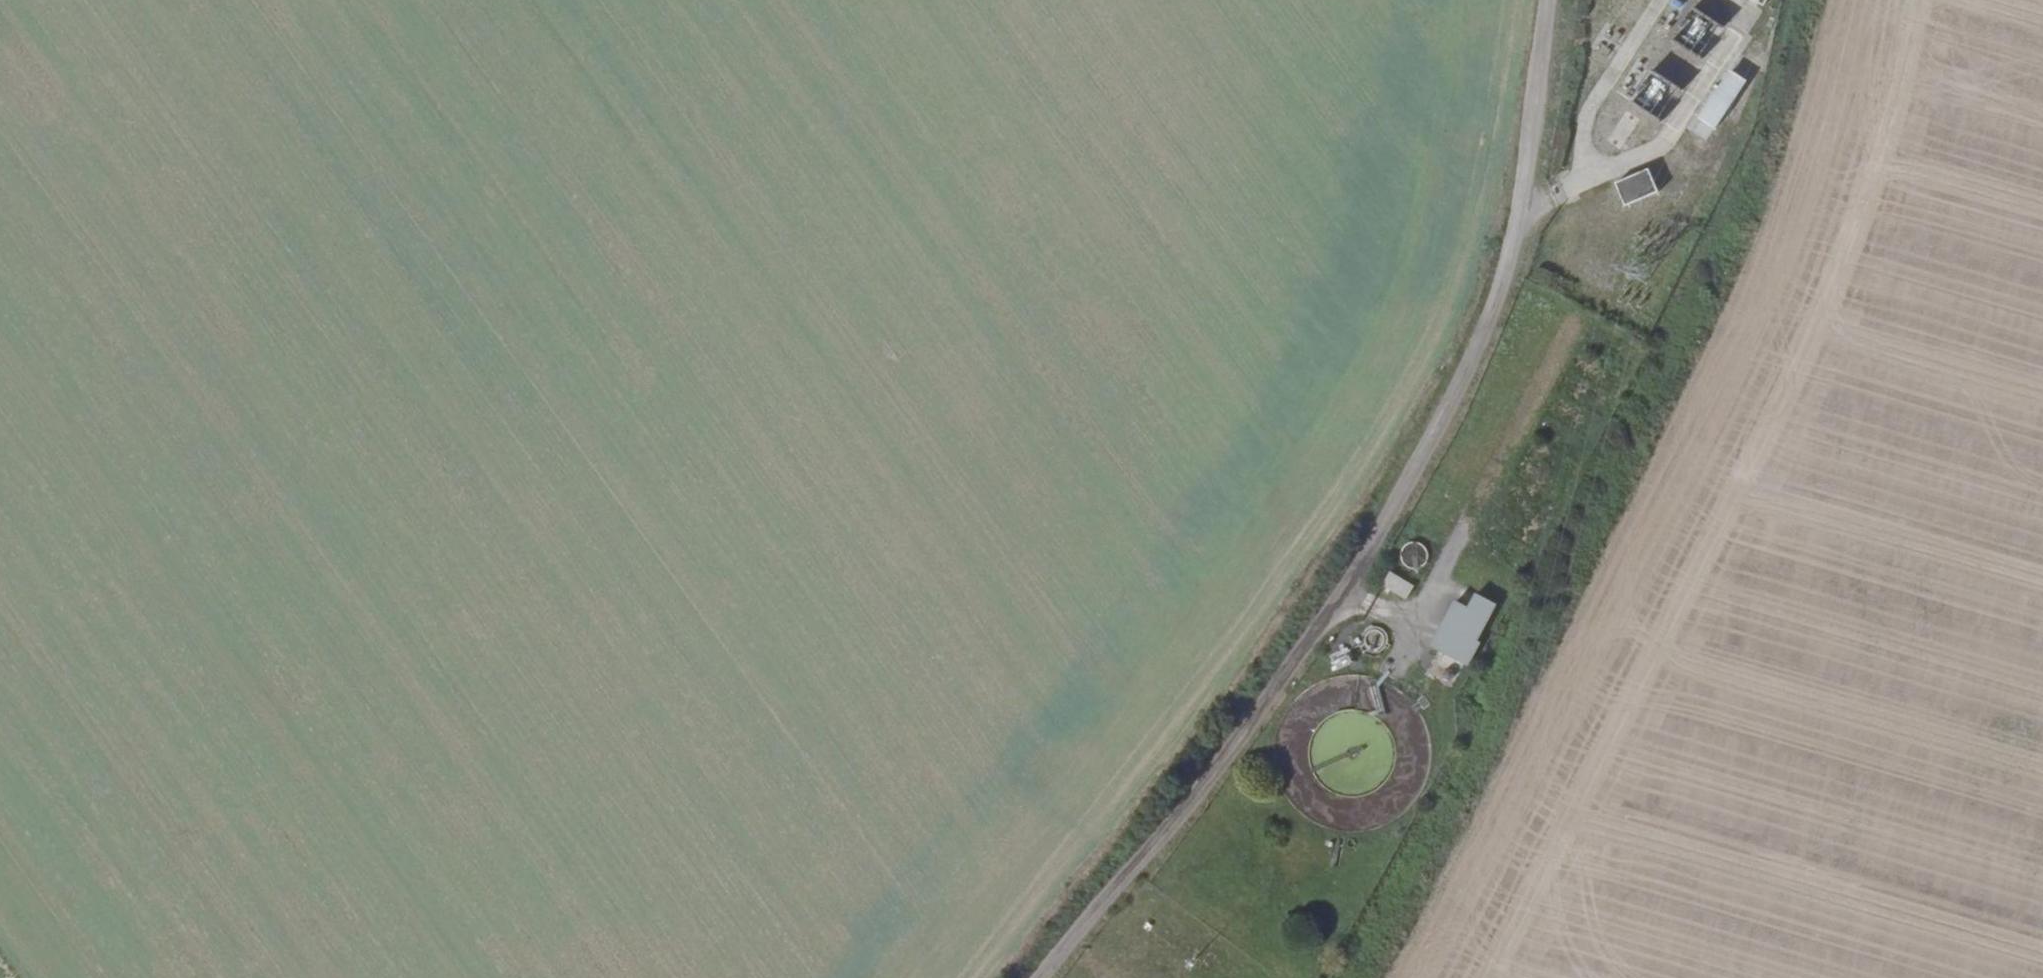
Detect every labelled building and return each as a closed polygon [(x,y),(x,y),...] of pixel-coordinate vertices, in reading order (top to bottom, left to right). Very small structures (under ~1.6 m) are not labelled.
[(1678,33),(1696,44),(1712,17),(1694,6),(1678,33)] [(1692,130),(1710,140),(1748,77),(1730,67),(1692,130)] [(1660,107),(1667,77),(1648,72),(1641,103),(1660,107)] [(1616,181),(1625,204),(1659,191),(1650,167),(1616,181)] [(1407,599),(1415,584),(1391,570),(1382,585),(1407,599)] [(1489,629),(1473,621),(1466,631),(1445,621),(1423,669),(1463,689),(1476,666),(1472,664),(1489,629)]
